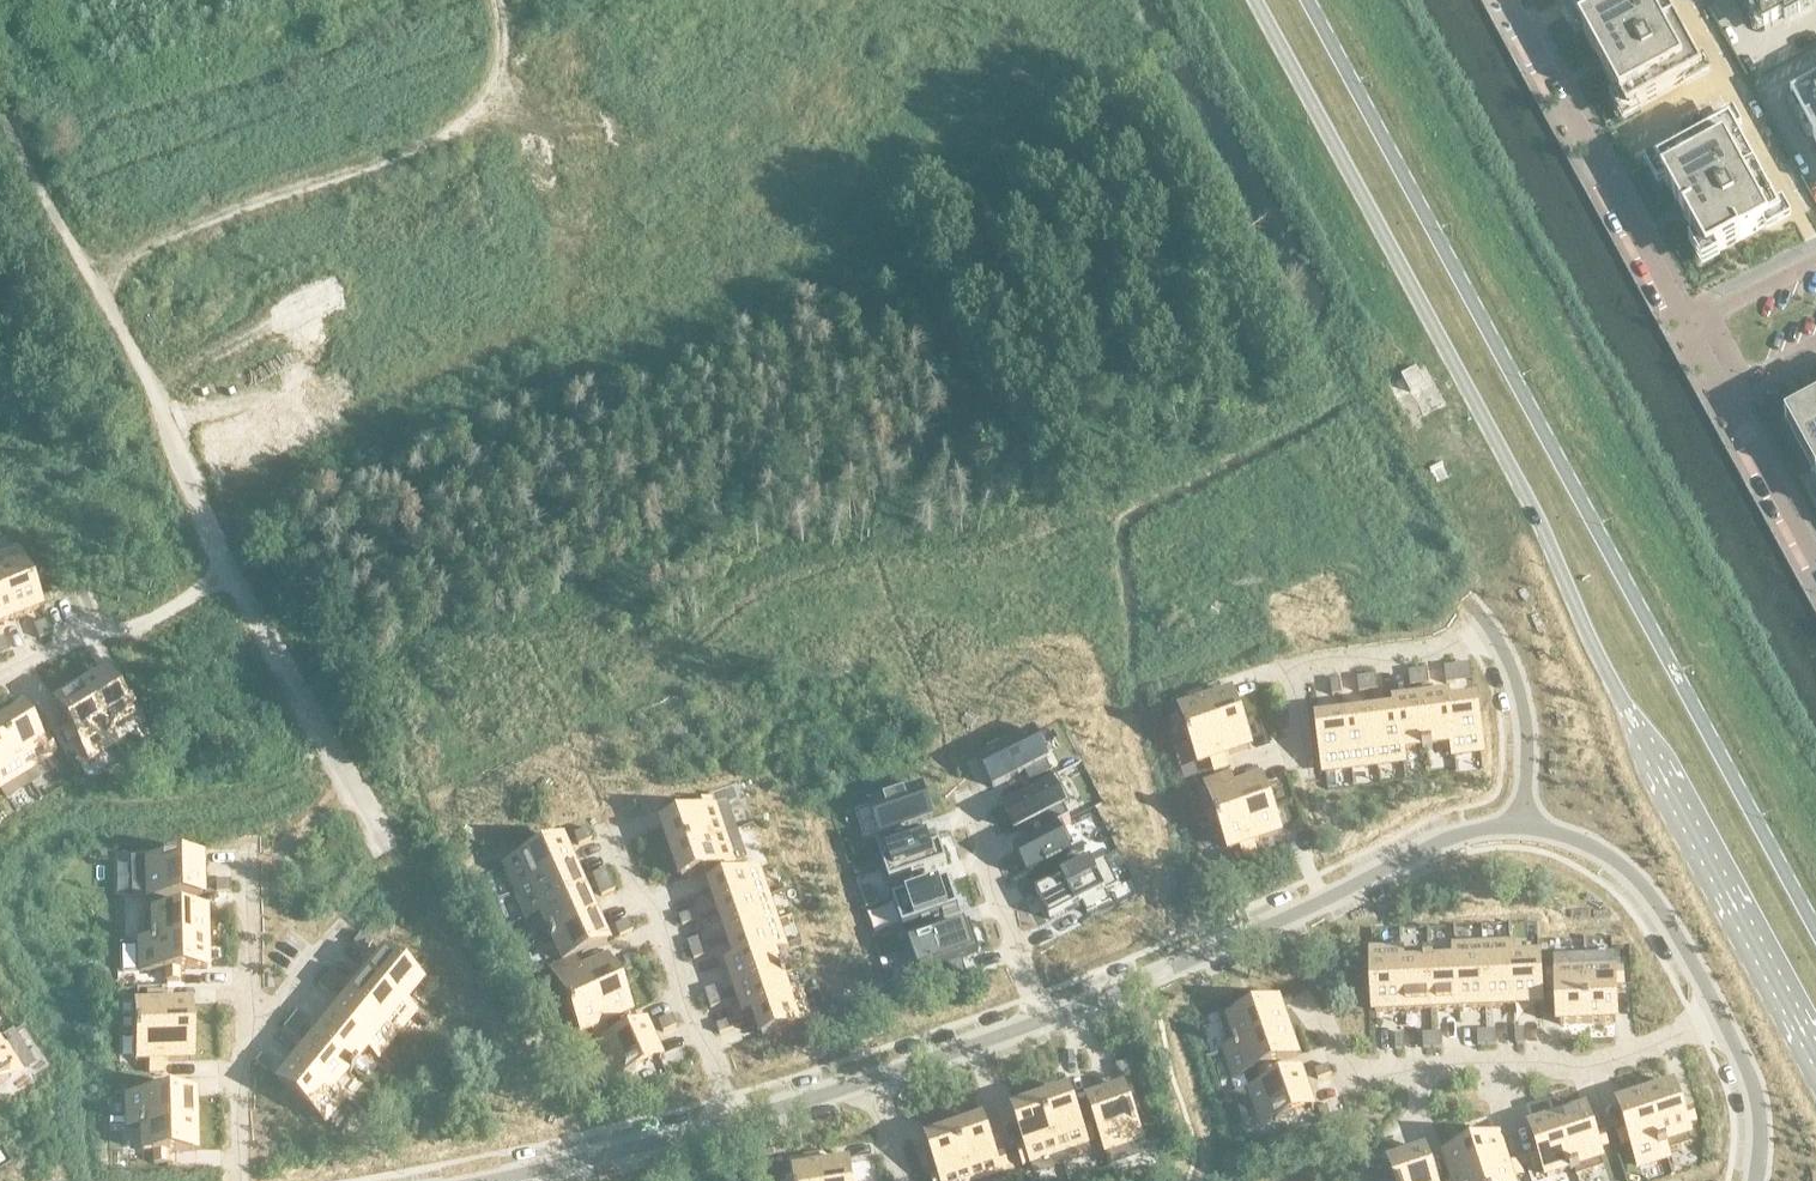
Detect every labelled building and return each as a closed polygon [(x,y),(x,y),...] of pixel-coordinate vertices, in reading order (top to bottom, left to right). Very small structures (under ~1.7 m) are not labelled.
[(1663,0),(1598,0),(1573,14),(1574,16),(1576,15),(1582,25),(1580,26),(1596,56),(1593,58),(1601,72),(1604,71),(1621,102),(1623,101),(1629,111),(1626,112),(1628,115),(1703,73),(1663,0)] [(1754,17),(1757,16),(1765,31),(1782,22),(1785,27),(1815,10),(1812,6),(1815,4),(1815,0),(1745,0),(1754,17)] [(1791,99),(1792,102),(1795,101),(1807,123),(1805,124),(1815,145),(1815,85),(1791,99)] [(1782,218),(1731,124),(1655,165),(1657,168),(1659,167),(1664,175),(1661,176),(1678,206),(1675,207),(1682,219),(1684,217),(1698,242),(1700,241),(1702,245),(1700,247),(1701,248),(1703,247),(1708,255),(1705,256),(1707,259),(1782,218)] [(1418,371),(1403,379),(1412,395),(1427,387),(1418,371)] [(1810,408),(1796,416),(1793,417),(1815,459),(1815,405),(1810,408)] [(39,608),(15,550),(0,557),(0,585),(14,618),(39,608)] [(14,618),(0,585),(0,624),(14,618)] [(35,625),(41,638),(50,635),(44,621),(35,625)] [(10,651),(4,638),(0,640),(0,653),(1,655),(10,651)] [(1444,668),(1446,682),(1455,681),(1453,666),(1444,668)] [(1418,671),(1420,685),(1430,684),(1428,670),(1418,671)] [(1409,672),(1411,686),(1420,685),(1418,671),(1409,672)] [(110,730),(130,718),(124,707),(134,701),(127,691),(118,697),(103,673),(79,688),(108,736),(112,733),(110,730)] [(1367,677),(1369,691),(1378,690),(1376,676),(1367,677)] [(1357,678),(1359,693),(1369,691),(1367,677),(1357,678)] [(1332,682),(1334,696),(1343,695),(1341,680),(1332,682)] [(75,737),(82,748),(102,735),(104,738),(108,736),(79,688),(54,703),(69,727),(59,733),(66,743),(75,737)] [(1194,707),(1182,711),(1190,734),(1187,735),(1188,739),(1241,721),(1232,694),(1206,703),(1203,693),(1191,697),(1194,707)] [(1422,699),(1428,751),(1433,750),(1433,747),(1452,744),(1454,744),(1449,706),(1450,705),(1449,696),(1422,699)] [(1402,751),(1403,751),(1403,750),(1423,748),(1424,751),(1428,751),(1422,699),(1395,703),(1396,712),(1397,712),(1402,751)] [(1454,744),(1452,744),(1454,756),(1482,752),(1476,702),(1450,705),(1449,706),(1454,744)] [(55,768),(48,757),(55,752),(47,739),(39,744),(20,712),(0,725),(0,734),(30,783),(55,768)] [(1396,712),(1372,715),(1378,765),(1405,762),(1403,751),(1402,751),(1397,712),(1396,712)] [(1372,715),(1346,718),(1352,769),(1378,765),(1372,715)] [(1346,718),(1319,722),(1326,772),(1352,769),(1346,718)] [(1241,721),(1188,739),(1190,744),(1193,743),(1201,765),(1213,761),(1216,771),(1228,767),(1225,757),(1251,748),(1241,721)] [(1035,733),(980,761),(994,789),(1026,773),(1031,783),(1052,773),(1047,762),(1049,761),(1035,733)] [(6,798),(30,783),(0,734),(0,788),(6,798)] [(1057,776),(1002,804),(1016,832),(1071,804),(1057,776)] [(1224,793),(1212,797),(1220,820),(1217,821),(1218,825),(1271,807),(1262,780),(1236,789),(1233,779),(1221,783),(1224,793)] [(922,790),(872,807),(886,847),(919,836),(916,825),(932,820),(922,790)] [(699,815),(664,827),(674,853),(736,832),(726,805),(714,810),(711,801),(696,806),(699,815)] [(1271,807),(1218,825),(1220,830),(1223,829),(1230,851),(1243,847),(1246,857),(1258,853),(1255,843),(1280,834),(1271,807)] [(1070,823),(1015,851),(1015,852),(1017,851),(1030,876),(1028,877),(1029,879),(1059,863),(1064,874),(1082,865),(1077,854),(1084,850),(1084,849),(1076,853),(1063,828),(1071,824),(1070,823)] [(736,832),(674,853),(683,880),(718,868),(721,877),(735,872),(732,863),(745,859),(736,832)] [(883,863),(879,864),(880,866),(884,865),(891,884),(894,893),(890,895),(890,897),(917,888),(913,877),(948,865),(938,836),(881,855),(883,863)] [(572,867),(560,841),(503,867),(515,893),(572,867)] [(594,846),(581,852),(585,861),(598,855),(594,846)] [(161,860),(161,863),(135,863),(136,895),(132,895),(132,897),(202,895),(201,857),(199,857),(199,862),(174,862),(174,860),(161,860)] [(1105,859),(1036,894),(1050,921),(1083,905),(1088,915),(1111,904),(1106,893),(1114,888),(1119,886),(1116,882),(1105,859)] [(583,892),(572,867),(515,893),(527,919),(540,913),(539,912),(583,892)] [(606,871),(593,877),(596,886),(610,880),(606,871)] [(768,898),(760,872),(712,888),(721,914),(768,898)] [(610,880),(596,886),(600,895),(613,889),(610,880)] [(895,903),(894,903),(896,909),(897,908),(898,914),(896,915),(900,926),(902,925),(904,930),(923,924),(924,926),(932,923),(931,921),(944,917),(945,919),(958,914),(957,912),(960,911),(958,904),(957,899),(959,898),(954,883),(951,884),(950,882),(894,901),(895,903)] [(230,885),(216,885),(216,895),(231,895),(230,885)] [(583,892),(539,912),(540,913),(548,932),(545,934),(547,938),(595,917),(583,892)] [(876,893),(863,898),(867,910),(880,906),(876,893)] [(777,922),(768,898),(721,914),(729,938),(777,922)] [(206,941),(205,912),(177,913),(177,902),(165,902),(165,913),(152,914),(153,937),(150,937),(150,942),(206,941)] [(621,905),(608,911),(612,920),(625,914),(621,905)] [(693,913),(680,918),(683,927),(696,922),(693,913)] [(595,917),(547,938),(549,943),(552,941),(562,963),(606,943),(595,917)] [(786,948),(777,922),(729,938),(737,962),(738,963),(774,950),(775,951),(786,948)] [(969,927),(909,948),(922,987),(948,979),(944,967),(979,956),(969,927)] [(371,943),(360,934),(354,942),(365,951),(371,943)] [(702,938),(688,942),(691,951),(705,947),(702,938)] [(178,970),(207,969),(206,941),(150,942),(150,947),(153,947),(154,971),(166,970),(167,982),(179,981),(178,970)] [(1512,944),(1483,945),(1486,1008),(1513,1006),(1511,958),(1512,958),(1512,944)] [(1455,960),(1457,960),(1459,1009),(1486,1008),(1483,945),(1455,947),(1455,960)] [(705,947),(691,951),(694,961),(708,956),(705,947)] [(1404,1011),(1402,963),(1403,963),(1403,949),(1373,950),(1376,1013),(1404,1011)] [(774,950),(738,963),(737,962),(728,965),(737,990),(786,973),(785,969),(781,970),(775,951),(774,950)] [(403,1004),(420,983),(382,952),(364,974),(402,1005),(403,1004)] [(629,953),(621,957),(625,967),(633,963),(629,953)] [(1540,957),(1512,958),(1511,958),(1513,1006),(1542,1005),(1540,957)] [(1585,958),(1588,1024),(1617,1022),(1615,985),(1624,985),(1623,970),(1614,970),(1614,957),(1585,958)] [(1403,963),(1402,963),(1404,1011),(1432,1010),(1429,958),(1424,959),(1424,962),(1403,963)] [(1457,960),(1455,960),(1455,961),(1434,962),(1434,958),(1429,958),(1432,1010),(1459,1009),(1457,960)] [(1558,988),(1560,1025),(1588,1024),(1585,958),(1557,959),(1557,973),(1548,973),(1549,989),(1558,988)] [(568,978),(557,984),(567,1005),(564,1007),(566,1011),(617,988),(605,962),(580,973),(576,964),(564,969),(568,978)] [(342,979),(331,970),(325,977),(336,986),(342,979)] [(788,978),(786,973),(737,990),(746,1016),(755,1013),(754,1012),(791,999),(791,998),(784,979),(788,978)] [(364,974),(347,996),(395,1035),(413,1013),(403,1004),(402,1005),(364,974)] [(325,977),(319,985),(330,994),(336,986),(325,977)] [(719,987),(705,991),(708,1000),(722,996),(719,987)] [(617,988),(566,1011),(568,1015),(571,1014),(580,1036),(592,1030),(596,1040),(608,1035),(604,1025),(628,1014),(617,988)] [(190,1032),(189,1004),(162,1005),(162,994),(149,995),(149,1005),(136,1005),(137,1029),(134,1029),(134,1034),(190,1032)] [(802,994),(791,998),(791,999),(754,1012),(755,1013),(763,1037),(811,1021),(802,994)] [(722,996),(708,1000),(711,1009),(725,1004),(722,995),(722,996)] [(347,996),(330,1017),(367,1048),(366,1048),(377,1057),(395,1035),(347,996)] [(1249,1002),(1238,1006),(1241,1017),(1229,1021),(1237,1043),(1234,1044),(1236,1049),(1289,1030),(1279,1003),(1253,1013),(1249,1002)] [(307,1021),(296,1012),(290,1020),(301,1029),(307,1021)] [(670,1014),(657,1020),(661,1028),(674,1023),(670,1014)] [(330,1017),(312,1038),(353,1071),(356,1067),(353,1065),(366,1048),(367,1048),(330,1017)] [(284,1027),(295,1036),(301,1029),(290,1020),(284,1027)] [(730,1020),(717,1025),(720,1034),(733,1029),(730,1020)] [(644,1026),(580,1054),(581,1056),(585,1054),(598,1083),(621,1073),(622,1075),(635,1070),(634,1067),(656,1057),(658,1061),(660,1061),(644,1026)] [(1289,1030),(1236,1049),(1237,1053),(1240,1052),(1248,1074),(1260,1070),(1264,1081),(1275,1077),(1272,1066),(1298,1057),(1289,1030)] [(1514,1030),(1515,1045),(1525,1044),(1524,1030),(1514,1030)] [(1487,1032),(1488,1046),(1497,1045),(1497,1031),(1487,1032)] [(164,1061),(191,1061),(190,1032),(134,1034),(134,1039),(137,1039),(138,1062),(151,1062),(151,1072),(164,1072),(164,1061)] [(1478,1032),(1478,1046),(1488,1046),(1487,1032),(1478,1032)] [(8,1080),(7,1078),(28,1064),(11,1037),(14,1035),(13,1033),(0,1042),(0,1085),(8,1080)] [(1423,1035),(1424,1049),(1433,1048),(1433,1034),(1423,1035)] [(1433,1034),(1433,1048),(1443,1048),(1442,1034),(1433,1034)] [(1396,1036),(1396,1050),(1406,1050),(1405,1035),(1396,1036)] [(312,1038),(295,1059),(333,1090),(333,1089),(347,1072),(350,1075),(353,1071),(312,1038)] [(272,1064),(261,1055),(255,1063),(266,1072),(272,1064)] [(277,1081),(325,1121),(344,1098),(333,1089),(333,1090),(295,1059),(277,1081)] [(1127,1062),(1116,1066),(1121,1080),(1132,1076),(1127,1062)] [(1318,1078),(1332,1073),(1329,1064),(1315,1069),(1318,1078)] [(1302,1074),(1236,1097),(1236,1099),(1240,1097),(1251,1127),(1275,1119),(1275,1121),(1288,1117),(1288,1115),(1311,1107),(1312,1111),(1314,1110),(1302,1074)] [(194,1123),(194,1095),(165,1096),(165,1084),(153,1085),(153,1096),(141,1096),(141,1120),(138,1120),(138,1125),(194,1123)] [(1646,1095),(1664,1148),(1668,1146),(1667,1143),(1690,1136),(1686,1124),(1697,1120),(1693,1109),(1682,1113),(1673,1086),(1646,1095)] [(1090,1100),(1112,1166),(1114,1166),(1113,1162),(1143,1151),(1135,1128),(1139,1126),(1135,1114),(1131,1115),(1122,1091),(1127,1090),(1126,1088),(1090,1100)] [(1081,1128),(1069,1093),(1042,1102),(1064,1164),(1091,1155),(1086,1142),(1095,1139),(1090,1125),(1081,1128)] [(1617,1134),(1621,1145),(1632,1142),(1636,1154),(1658,1146),(1659,1149),(1664,1148),(1646,1095),(1619,1103),(1628,1130),(1617,1134)] [(1064,1164),(1042,1102),(1015,1111),(1027,1146),(1019,1149),(1024,1164),(1032,1161),(1037,1174),(1064,1164)] [(1327,1105),(1319,1108),(1322,1117),(1331,1114),(1327,1105)] [(1558,1118),(1576,1172),(1580,1170),(1579,1167),(1602,1160),(1598,1148),(1609,1144),(1605,1133),(1594,1136),(1585,1109),(1558,1118)] [(1529,1158),(1533,1169),(1544,1165),(1548,1177),(1570,1170),(1571,1173),(1576,1172),(1558,1118),(1531,1127),(1540,1154),(1529,1158)] [(167,1152),(195,1152),(194,1123),(138,1125),(138,1130),(142,1129),(142,1153),(155,1153),(155,1164),(167,1164),(167,1152)] [(983,1123),(956,1132),(973,1180),(1003,1180),(1000,1172),(1009,1169),(1004,1155),(995,1158),(983,1123)] [(956,1132),(929,1141),(941,1176),(933,1179),(934,1180),(973,1180),(956,1132)] [(1483,1180),(1513,1180),(1512,1178),(1522,1175),(1518,1162),(1508,1165),(1499,1140),(1472,1148),(1483,1180)] [(1472,1148),(1445,1157),(1453,1180),(1483,1180),(1472,1148)] [(1389,1164),(1394,1163),(1399,1180),(1435,1180),(1425,1151),(1389,1163),(1389,1164)] [(797,1171),(798,1180),(852,1180),(849,1163),(822,1167),(821,1157),(808,1159),(809,1169),(797,1171)]
